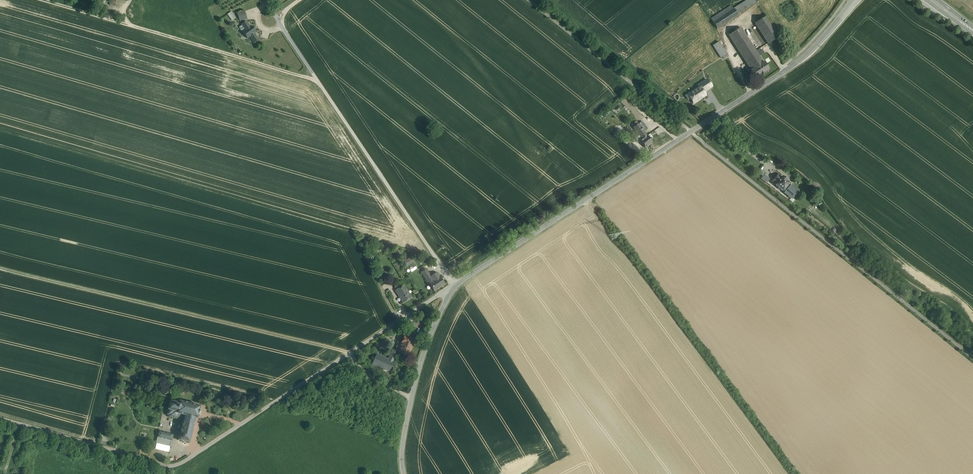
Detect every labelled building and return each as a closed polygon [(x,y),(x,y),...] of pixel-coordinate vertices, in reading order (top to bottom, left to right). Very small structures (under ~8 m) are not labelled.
[(736,10),(741,16),(758,5),(754,0),(751,0),(736,10)] [(733,9),(713,22),(717,29),(738,15),(733,9)] [(240,20),(246,18),(244,12),(237,14),(240,20)] [(779,38),(765,17),(755,24),(768,44),(779,38)] [(246,21),(241,25),(242,25),(245,30),(243,32),(247,39),(250,37),(254,43),(258,40),(254,34),(256,33),(252,26),(250,27),(246,21)] [(759,56),(741,28),(729,36),(746,64),(759,56)] [(724,42),(716,47),(724,58),(732,55),(724,42)] [(759,56),(746,64),(751,70),(750,71),(755,79),(760,76),(764,74),(764,73),(769,70),(763,62),(759,56)] [(707,80),(699,86),(702,91),(710,85),(707,80)] [(700,88),(690,94),(690,93),(685,96),(688,100),(690,99),(691,100),(691,101),(692,102),(693,103),(705,95),(702,91),(699,86),(698,86),(700,88)] [(642,122),(633,128),(639,135),(642,140),(640,141),(645,148),(652,143),(647,136),(643,132),(647,129),(642,122)] [(756,174),(761,178),(765,173),(760,169),(756,174)] [(764,174),(761,179),(766,183),(770,179),(764,174)] [(785,180),(778,174),(777,176),(777,175),(773,181),(777,184),(775,185),(778,188),(777,190),(780,193),(782,191),(784,189),(785,187),(788,184),(785,181),(785,180)] [(786,191),(786,192),(793,197),(797,192),(790,187),(788,189),(786,191)] [(407,267),(414,262),(410,257),(404,261),(407,267)] [(431,277),(429,274),(425,277),(429,285),(439,278),(436,273),(431,277)] [(439,278),(429,285),(434,292),(438,289),(440,288),(444,285),(440,278),(439,278)] [(412,298),(404,286),(401,288),(396,291),(403,303),(412,298)] [(404,336),(401,345),(399,345),(398,347),(397,346),(395,351),(398,352),(408,357),(411,350),(415,340),(404,336)] [(395,351),(391,360),(388,359),(377,354),(372,364),(372,365),(372,364),(389,372),(394,362),(394,361),(398,352),(395,351)] [(195,406),(195,405),(195,406),(191,405),(191,404),(191,405),(188,404),(187,404),(184,403),(183,403),(180,402),(179,402),(178,402),(178,403),(177,403),(171,402),(170,401),(170,402),(169,401),(169,402),(169,403),(167,409),(167,410),(168,410),(176,412),(176,414),(178,415),(184,416),(195,419),(196,419),(197,419),(197,418),(198,416),(198,415),(199,411),(199,410),(200,408),(200,407),(199,407),(199,406),(195,406)] [(176,412),(168,410),(167,415),(169,416),(168,417),(169,417),(176,419),(177,419),(178,415),(176,414),(176,412)] [(195,419),(184,416),(183,420),(179,436),(180,437),(180,436),(185,438),(186,438),(189,439),(190,439),(190,438),(195,419)] [(150,441),(156,443),(157,437),(159,432),(154,430),(152,437),(151,436),(150,441)] [(173,435),(159,432),(157,437),(172,441),(173,435)] [(172,441),(157,437),(156,443),(170,446),(172,441)]
